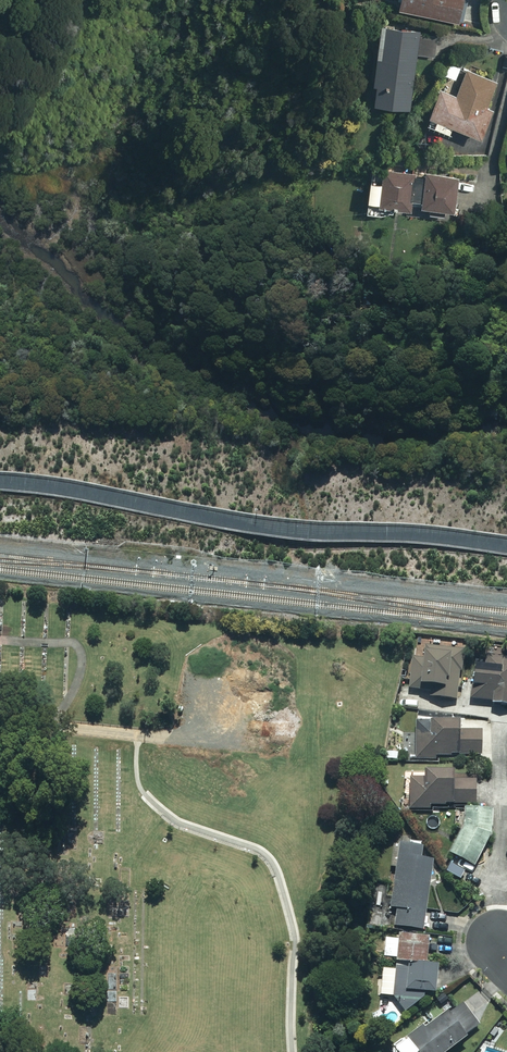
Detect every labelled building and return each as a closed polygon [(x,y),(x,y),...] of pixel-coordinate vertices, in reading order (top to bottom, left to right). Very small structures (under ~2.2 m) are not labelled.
[(399,9),(459,22),(464,0),(401,0),(399,9)] [(420,31),(381,26),(372,102),(410,107),(417,54),(435,56),(437,37),(420,35),(420,31)] [(497,80),(449,61),(443,76),(459,82),(454,94),(439,88),(428,114),(430,115),(427,122),(449,132),(452,124),(480,136),(493,106),(487,104),(497,80)] [(431,170),(425,170),(425,176),(416,175),(416,170),(414,170),(414,163),(398,162),(398,169),(376,168),(376,182),(368,181),(367,201),(378,202),(378,206),(386,206),(386,208),(422,210),(422,206),(428,207),(427,215),(446,215),(446,208),(455,209),(457,172),(448,171),(448,164),(432,164),(431,170)] [(425,654),(412,654),(411,689),(430,689),(430,700),(459,701),(460,673),(463,673),(464,650),(425,649),(425,654)] [(485,654),(484,668),(474,667),(471,700),(493,702),(492,706),(506,707),(506,656),(485,654)] [(459,723),(417,722),(416,760),(437,761),(437,758),(451,758),(451,756),(482,757),(483,731),(459,730),(459,723)] [(454,773),(424,772),(423,778),(410,778),(408,809),(431,810),(431,806),(446,807),(446,805),(476,806),(477,780),(453,779),(454,773)] [(491,838),(492,813),(464,811),(463,829),(449,855),(475,868),(491,838)] [(423,848),(398,846),(389,927),(426,931),(433,862),(421,861),(423,848)] [(428,967),(428,941),(419,941),(419,937),(397,936),(397,939),(384,939),(383,959),(397,959),(396,971),(379,971),(378,997),(394,999),(407,1014),(426,997),(438,997),(438,967),(428,967)] [(466,1039),(465,1038),(480,1027),(464,1003),(448,1014),(447,1013),(424,1029),(423,1027),(406,1038),(407,1039),(394,1048),(397,1051),(448,1051),(466,1039)]
